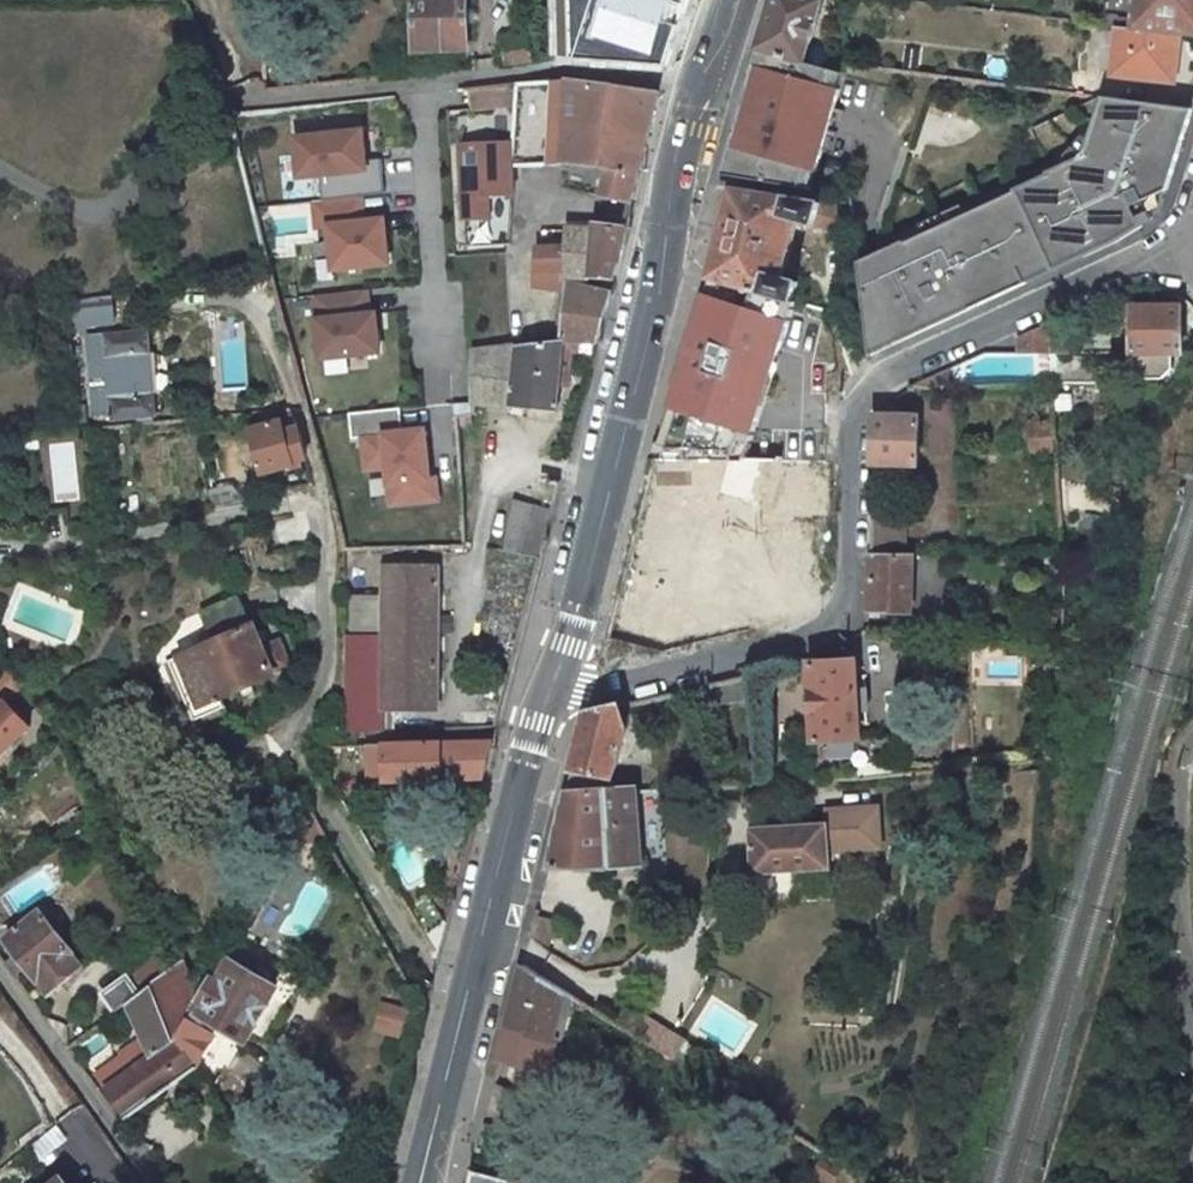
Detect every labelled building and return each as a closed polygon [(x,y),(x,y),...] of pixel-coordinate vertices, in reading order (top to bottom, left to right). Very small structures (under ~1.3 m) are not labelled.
[(465,0),(411,0),(412,51),(466,50),(465,0)] [(683,0),(548,0),(550,58),(662,67),(683,0)] [(818,0),(769,0),(753,48),(800,63),(818,0)] [(1130,31),(1176,36),(1192,38),(1192,0),(1132,0),(1130,31)] [(1117,29),(1111,76),(1171,84),(1176,36),(1130,31),(1117,29)] [(536,38),(502,41),(504,64),(538,61),(536,38)] [(813,190),(839,75),(800,63),(753,48),(725,174),(813,190)] [(594,168),(607,170),(602,196),(632,204),(660,90),(563,81),(513,86),(511,146),(511,167),(539,168),(563,165),(594,168)] [(502,103),(498,86),(472,92),(475,109),(502,103)] [(1191,109),(1099,98),(1076,157),(855,262),(867,354),(948,317),(1081,257),(1106,245),(1134,230),(1146,222),(1144,220),(1158,199),(1161,200),(1171,172),(1191,109)] [(362,130),(293,137),(297,178),(319,176),(321,200),(360,196),(384,194),(381,159),(365,161),(362,130)] [(511,167),(511,146),(461,148),(463,194),(511,193),(511,167)] [(768,277),(782,223),(838,232),(835,206),(732,188),(708,281),(741,289),(740,292),(741,294),(743,295),(744,295),(746,293),(747,291),(756,293),(790,302),(794,284),(768,277)] [(466,244),(510,244),(511,193),(463,194),(466,244)] [(360,196),(321,200),(312,201),(315,228),(327,227),(332,269),(387,264),(383,219),(363,221),(360,196)] [(613,279),(626,226),(596,223),(596,232),(563,229),(562,249),(534,247),(533,268),(527,267),(526,285),(566,288),(568,281),(570,274),(613,279)] [(470,405),(553,414),(557,386),(566,388),(571,352),(577,353),(580,339),(597,341),(609,294),(568,281),(566,288),(558,340),(469,349),(470,405)] [(317,295),(323,357),(383,351),(379,313),(372,313),(370,290),(317,295)] [(771,317),(691,291),(671,352),(655,402),(691,418),(735,428),(771,317)] [(144,321),(141,296),(80,302),(82,328),(144,321)] [(1178,308),(1130,309),(1130,354),(1178,354),(1178,308)] [(1016,353),(1068,352),(1068,316),(1016,339),(1016,353)] [(153,414),(145,332),(83,339),(91,421),(153,414)] [(383,467),(387,504),(434,499),(432,478),(426,479),(421,430),(398,432),(396,409),(345,414),(347,439),(358,438),(361,469),(383,467)] [(252,431),(262,471),(307,460),(299,426),(290,413),(279,415),(279,423),(252,431)] [(867,556),(900,555),(901,502),(896,502),(897,467),(913,468),(914,418),(870,417),(867,556)] [(1034,431),(1035,451),(1054,450),(1053,430),(1034,431)] [(48,443),(48,475),(71,476),(72,443),(48,443)] [(764,525),(811,525),(811,457),(746,457),(746,494),(764,494),(764,525)] [(249,473),(205,479),(209,511),(253,505),(249,473)] [(552,512),(510,502),(500,550),(539,560),(552,512)] [(867,556),(866,611),(906,611),(907,555),(900,555),(867,556)] [(382,640),(382,670),(343,669),(343,734),(394,734),(395,706),(400,706),(434,707),(437,568),(424,568),(424,560),(409,560),(409,568),(384,568),(382,640)] [(213,638),(169,657),(195,716),(223,705),(221,699),(273,676),(272,672),(288,665),(279,640),(262,646),(253,624),(249,625),(236,595),(202,608),(213,638)] [(343,669),(382,670),(382,640),(343,639),(343,669)] [(811,742),(856,740),(853,661),(808,663),(811,742)] [(0,694),(17,679),(7,667),(0,674),(0,693),(0,694)] [(31,728),(0,694),(0,693),(0,757),(31,728)] [(565,795),(595,794),(600,774),(610,777),(622,728),(615,705),(585,712),(565,795)] [(858,778),(901,776),(900,739),(856,740),(858,778)] [(490,746),(382,747),(381,776),(381,780),(482,780),(490,746)] [(382,747),(366,747),(365,777),(381,776),(382,747)] [(352,787),(352,776),(326,776),(333,787),(352,787)] [(548,861),(603,860),(604,866),(637,865),(633,791),(595,794),(565,795),(548,861)] [(875,805),(825,809),(826,821),(748,827),(750,873),(829,867),(828,849),(878,845),(875,805)] [(309,807),(296,830),(322,830),(309,807)] [(70,955),(40,912),(5,939),(15,953),(6,959),(14,972),(23,966),(35,981),(38,979),(49,995),(79,972),(68,957),(70,955)] [(126,980),(104,997),(114,1012),(126,1003),(149,984),(169,969),(163,956),(129,983),(126,980)] [(174,1039),(199,997),(178,962),(169,969),(149,984),(174,1039)] [(244,1038),(272,987),(235,965),(232,970),(219,962),(199,997),(174,1039),(190,1060),(196,1050),(204,1055),(216,1035),(207,1030),(213,1020),(244,1038)] [(523,963),(508,1025),(534,1031),(527,1063),(548,1069),(556,1037),(543,1034),(555,983),(523,963)] [(543,1034),(556,1037),(561,1038),(572,994),(555,983),(543,1034)] [(93,1076),(125,1118),(193,1066),(190,1060),(174,1039),(149,984),(126,1003),(135,1025),(145,1047),(122,1065),(116,1058),(93,1076)] [(396,1038),(405,1006),(378,999),(370,1031),(396,1038)] [(675,1036),(638,1011),(627,1029),(655,1047),(665,1053),(675,1036)] [(655,1047),(650,1055),(672,1068),(677,1060),(665,1053),(655,1047)] [(598,1065),(566,1050),(557,1088),(589,1096),(598,1065)] [(836,1168),(820,1157),(813,1169),(829,1180),(836,1168)] [(471,1172),(469,1182),(519,1182),(471,1172)]
